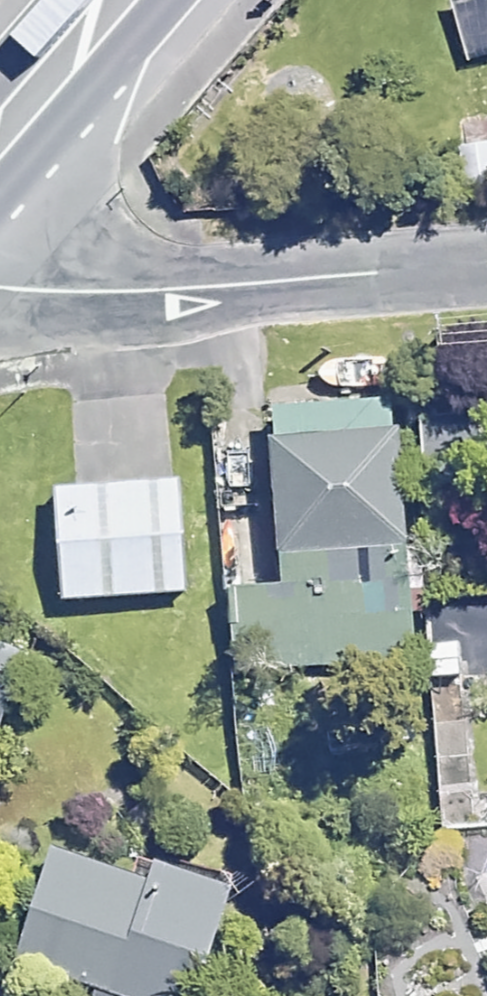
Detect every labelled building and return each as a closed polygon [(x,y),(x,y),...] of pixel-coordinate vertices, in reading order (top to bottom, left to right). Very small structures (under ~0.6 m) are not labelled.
[(283,547),(396,537),(389,414),(265,422),(273,547),(283,547)] [(213,508),(88,519),(99,642),(224,631),(213,508)] [(396,537),(283,547),(285,587),(231,591),(237,693),(317,688),(321,766),(368,763),(363,685),(418,682),(415,614),(410,536),(396,537)] [(0,648),(0,729),(1,729),(26,657),(0,648)] [(39,848),(5,962),(118,995),(187,995),(220,887),(147,865),(142,879),(39,848)]
